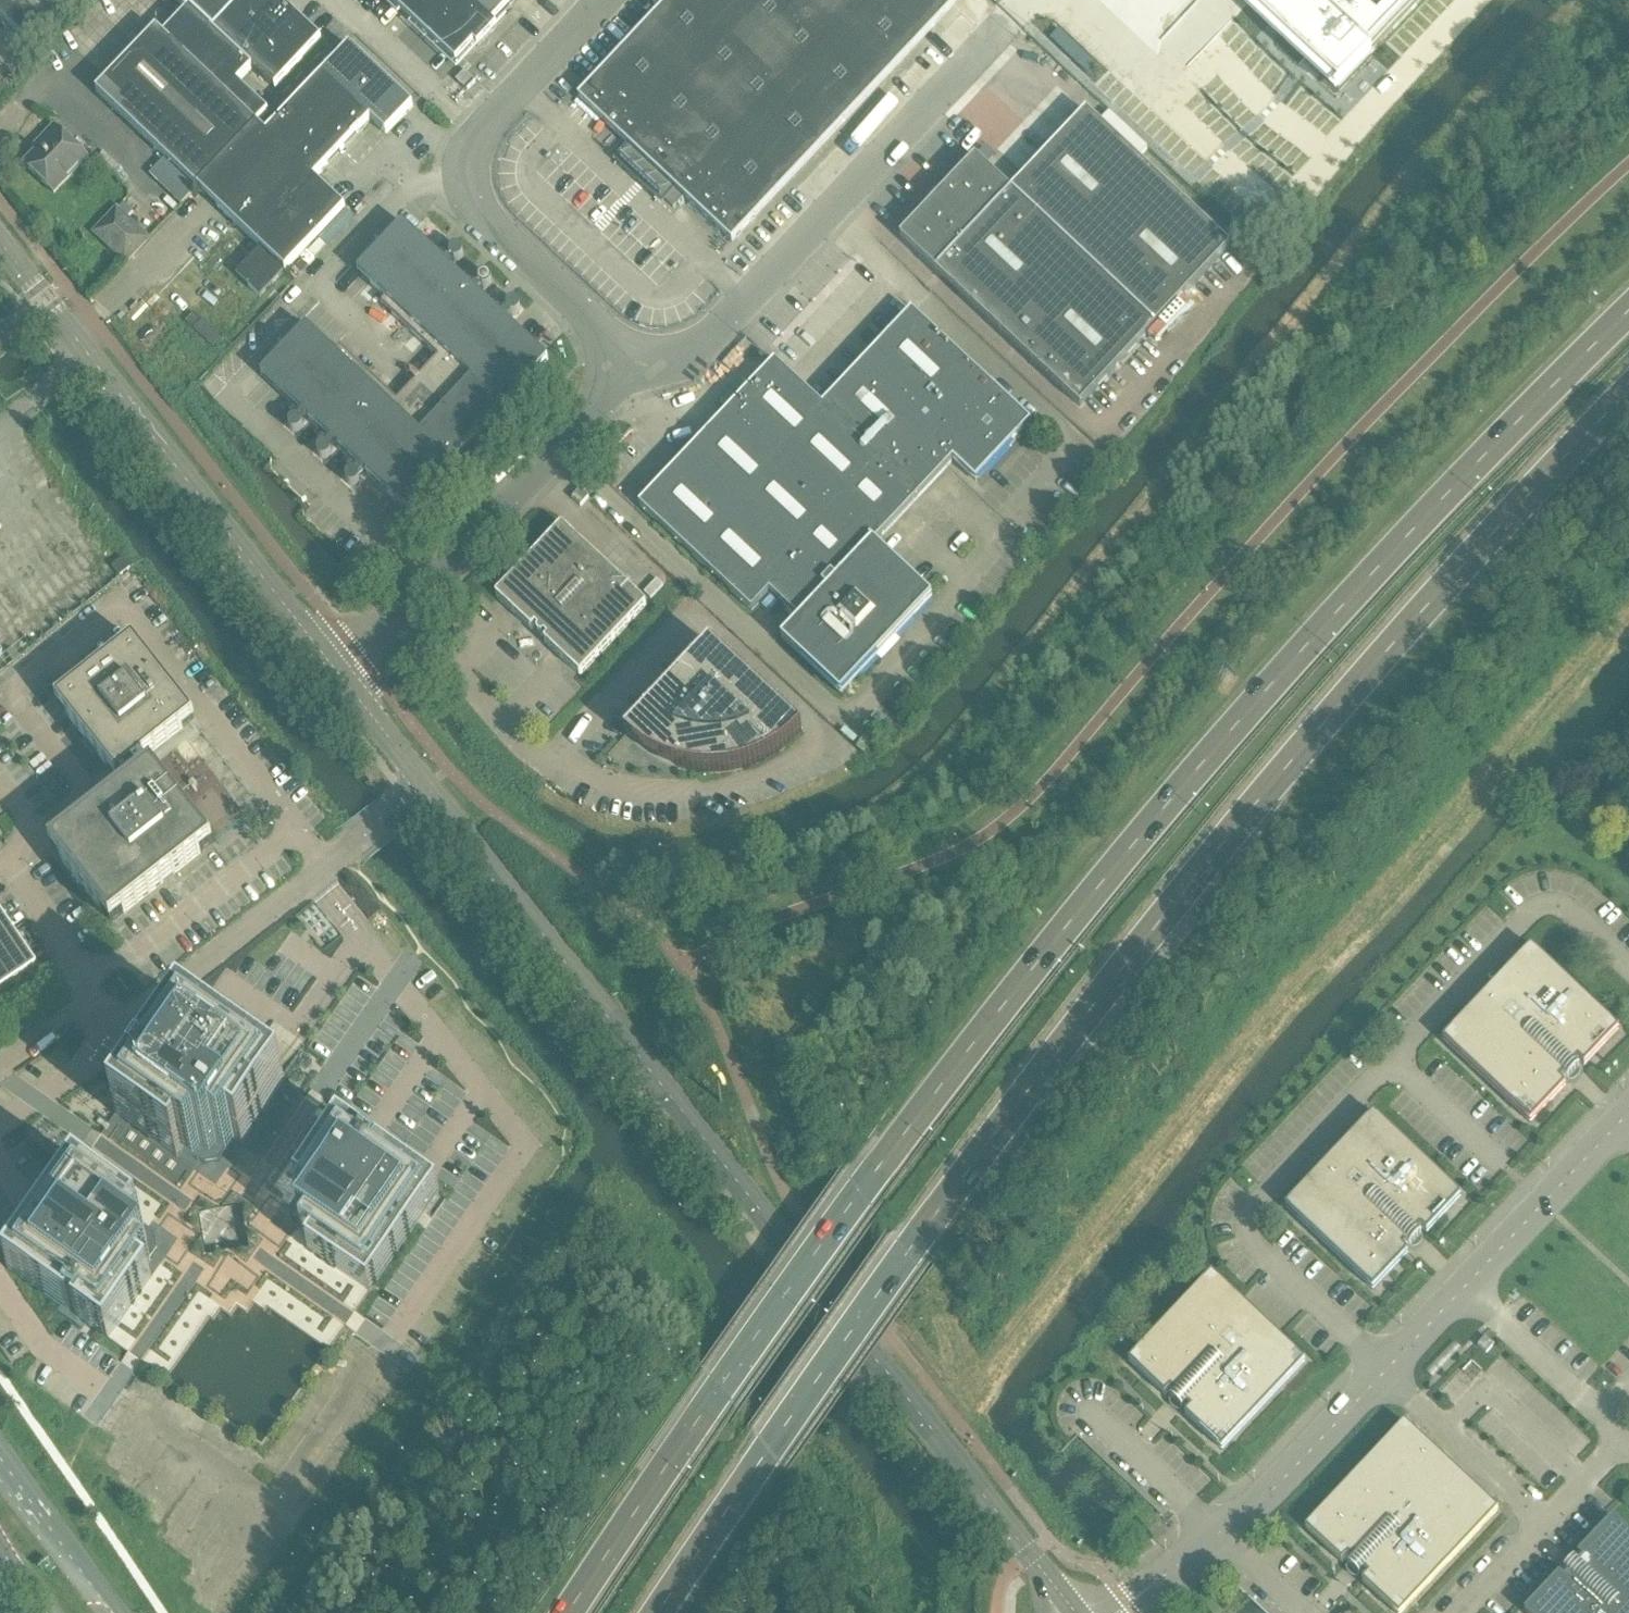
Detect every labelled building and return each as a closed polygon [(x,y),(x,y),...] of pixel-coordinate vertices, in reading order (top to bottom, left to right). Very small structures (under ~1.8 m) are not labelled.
[(183,9),(186,5),(191,10),(200,0),(173,0),(183,9)] [(191,10),(213,31),(242,0),(200,0),(191,10)] [(278,0),(242,0),(213,31),(234,51),(235,50),(280,2),(278,0)] [(399,11),(409,0),(388,0),(399,11)] [(455,63),(473,44),(477,48),(496,28),(466,0),(409,0),(399,11),(455,63)] [(496,28),(497,27),(493,23),(514,0),(466,0),(496,28)] [(684,198),(731,243),(955,3),(952,0),(670,0),(578,98),(632,149),(621,160),(648,185),(673,209),(684,198)] [(1337,89),(1338,90),(1423,0),(1242,0),(1337,89)] [(301,21),(280,2),(235,50),(251,68),(255,71),(301,21)] [(191,10),(186,5),(183,9),(161,35),(163,36),(257,125),(266,114),(234,85),(251,68),(209,32),(213,31),(191,10)] [(321,40),(301,21),(255,71),(274,90),(321,40)] [(197,188),(257,125),(163,36),(161,35),(156,29),(96,93),(197,188)] [(323,75),(370,120),(385,135),(412,107),(349,47),(323,75)] [(464,89),(473,80),(464,71),(455,81),(464,89)] [(370,120),(323,75),(294,105),(342,150),(370,120)] [(1341,93),(1350,101),(1358,93),(1350,84),(1341,93)] [(266,134),(298,164),(314,180),(342,150),(294,105),(266,134)] [(1079,408),(1230,247),(1086,112),(1011,192),(974,158),(944,190),(949,195),(935,210),(930,205),(899,238),(936,272),(935,272),(1079,408)] [(257,125),(197,188),(238,227),(298,164),(266,134),(257,125)] [(54,193),(87,158),(54,127),(44,137),(47,141),(24,165),(54,193)] [(298,164),(238,227),(285,272),(345,209),(314,180),(298,164)] [(148,239),(143,234),(117,209),(94,233),(125,263),(148,239)] [(406,510),(410,506),(450,463),(456,469),(456,470),(456,471),(456,472),(456,473),(457,474),(458,475),(459,476),(460,477),(461,477),(462,477),(463,477),(465,477),(466,476),(467,475),(468,475),(469,474),(469,473),(469,472),(469,470),(469,469),(469,468),(468,467),(468,466),(466,464),(464,463),(462,463),(461,463),(455,458),(498,412),(504,417),(504,418),(504,419),(504,421),(505,422),(506,424),(507,424),(508,425),(510,426),(513,425),(514,425),(515,425),(515,424),(516,423),(517,422),(517,421),(518,420),(518,419),(518,418),(518,417),(517,416),(517,415),(516,414),(515,413),(513,412),(511,412),(509,412),(503,407),(548,359),(506,321),(511,315),(513,315),(514,315),(516,314),(518,313),(519,312),(519,311),(520,310),(520,309),(520,307),(520,306),(519,305),(519,304),(518,304),(517,303),(517,302),(516,302),(514,301),(513,301),(511,301),(510,302),(508,303),(508,304),(506,305),(506,306),(506,308),(506,309),(506,310),(501,315),(478,294),(483,288),(485,288),(486,288),(487,288),(489,286),(490,285),(491,284),(491,283),(491,282),(491,281),(491,280),(491,279),(490,278),(489,276),(487,275),(485,274),(484,274),(482,275),(481,275),(480,276),(478,278),(478,279),(478,280),(477,281),(477,282),(478,283),(472,289),(449,267),(455,261),(457,261),(459,261),(460,260),(461,259),(462,258),(462,257),(462,256),(463,255),(463,254),(462,253),(462,252),(462,251),(461,250),(460,249),(458,248),(456,248),(455,248),(453,248),(451,249),(450,251),(449,252),(449,253),(449,254),(449,255),(449,256),(444,262),(402,223),(357,271),(386,298),(380,304),(437,358),(433,362),(397,401),(340,347),(335,353),(306,326),(260,374),(302,413),(297,419),(295,419),(294,419),(293,419),(291,421),(290,422),(289,423),(289,425),(289,426),(289,427),(289,428),(290,429),(291,431),(292,432),(294,432),(296,433),(297,433),(298,432),(299,432),(300,431),(301,430),(302,429),(302,428),(303,426),(302,425),(302,424),(307,418),(331,440),(325,445),(323,445),(321,446),(320,447),(318,448),(318,449),(317,450),(317,451),(317,452),(317,453),(317,454),(318,456),(319,457),(321,459),(323,459),(325,459),(327,458),(328,458),(329,457),(330,456),(330,455),(331,454),(331,453),(331,452),(331,450),(336,445),(359,467),(354,472),(352,472),(351,472),(350,473),(348,474),(346,476),(346,477),(346,478),(346,479),(346,480),(346,481),(346,483),(347,483),(348,484),(349,485),(350,485),(351,486),(353,486),(355,486),(357,484),(358,484),(358,483),(359,482),(359,481),(359,479),(359,478),(359,477),(364,472),(406,510)] [(269,287),(215,232),(155,296),(212,352),(269,287)] [(1031,424),(912,312),(822,407),(775,363),(639,506),(751,612),(769,593),(799,622),(782,641),(840,696),(931,599),(874,545),(953,461),(976,482),(1031,424)] [(580,507),(587,499),(588,498),(579,490),(571,498),(580,507)] [(578,670),(579,669),(642,604),(642,603),(642,602),(642,601),(560,523),(558,522),(557,523),(494,589),(494,590),(494,591),(494,592),(528,624),(529,624),(530,624),(531,624),(533,621),(536,624),(535,625),(535,626),(535,627),(535,628),(535,629),(536,630),(537,630),(537,631),(539,631),(541,631),(541,630),(542,630),(545,632),(543,635),(542,635),(542,636),(542,637),(543,638),(576,669),(577,670),(578,670)] [(122,560),(114,566),(112,568),(120,579),(130,570),(122,560)] [(385,564),(380,568),(388,575),(392,571),(385,564)] [(56,703),(67,717),(117,780),(194,719),(133,642),(56,703)] [(786,745),(802,731),(710,645),(634,725),(645,734),(654,741),(668,748),(686,755),(677,767),(692,771),(708,772),(729,771),(749,765),(769,757),(786,745)] [(416,666),(411,672),(417,677),(422,672),(416,666)] [(152,766),(114,795),(50,846),(111,925),(213,844),(152,766)] [(32,972),(0,925),(0,994),(32,972)] [(1531,946),(1524,954),(1442,1041),(1530,1124),(1566,1087),(1560,1082),(1564,1078),(1568,1081),(1572,1077),(1579,1070),(1578,1070),(1575,1066),(1579,1062),(1584,1067),(1619,1030),(1531,946)] [(286,1085),(280,1081),(185,1015),(115,1116),(177,1159),(183,1151),(199,1163),(199,1164),(198,1165),(198,1166),(199,1167),(199,1168),(200,1169),(201,1170),(202,1171),(204,1171),(205,1171),(206,1170),(207,1170),(208,1169),(208,1168),(208,1167),(209,1167),(209,1166),(209,1165),(215,1164),(215,1165),(215,1166),(216,1166),(217,1167),(217,1168),(218,1168),(220,1168),(221,1168),(223,1167),(224,1166),(224,1165),(225,1165),(225,1164),(225,1163),(225,1162),(224,1161),(224,1160),(223,1158),(234,1142),(242,1147),(286,1085)] [(1373,1113),(1311,1180),(1284,1208),(1373,1291),(1408,1254),(1403,1249),(1407,1245),(1410,1248),(1411,1248),(1421,1237),(1417,1233),(1421,1229),(1426,1234),(1462,1197),(1373,1113)] [(296,1231),(297,1231),(313,1242),(308,1250),(370,1293),(440,1193),(339,1122),(296,1185),(304,1190),(293,1207),(291,1206),(289,1206),(288,1206),(286,1207),(285,1208),(285,1209),(285,1210),(284,1211),(285,1212),(285,1213),(286,1214),(286,1215),(288,1216),(289,1216),(291,1216),(292,1222),(290,1223),(289,1223),(288,1225),(288,1226),(288,1227),(287,1228),(288,1228),(288,1229),(288,1230),(289,1231),(290,1232),(291,1233),(293,1233),(295,1232),(296,1231)] [(151,1232),(150,1233),(134,1221),(140,1213),(77,1170),(7,1271),(108,1341),(152,1278),(143,1273),(154,1256),(155,1257),(157,1257),(158,1257),(159,1257),(161,1256),(162,1255),(162,1254),(162,1253),(163,1252),(162,1251),(162,1250),(162,1249),(160,1248),(159,1247),(157,1247),(156,1247),(155,1241),(157,1240),(158,1240),(158,1239),(159,1238),(160,1237),(160,1236),(160,1235),(159,1234),(159,1233),(158,1232),(157,1231),(156,1231),(154,1230),(152,1231),(151,1232)] [(1182,1410),(1185,1407),(1190,1411),(1185,1416),(1222,1451),(1306,1362),(1211,1274),(1128,1362),(1165,1397),(1170,1392),(1174,1396),(1171,1400),(1182,1410)] [(1485,1338),(1479,1345),(1477,1347),(1486,1355),(1494,1346),(1485,1338)] [(1359,1577),(1363,1573),(1367,1577),(1362,1582),(1394,1612),(1403,1612),(1499,1512),(1404,1423),(1305,1529),(1342,1564),(1347,1559),(1351,1563),(1348,1566),(1359,1577)] [(1568,1576),(1564,1579),(1559,1575),(1524,1612),(1525,1612),(1628,1612),(1628,1533),(1612,1518),(1577,1555),(1582,1560),(1578,1564),(1575,1561),(1574,1561),(1564,1572),(1568,1576)]
